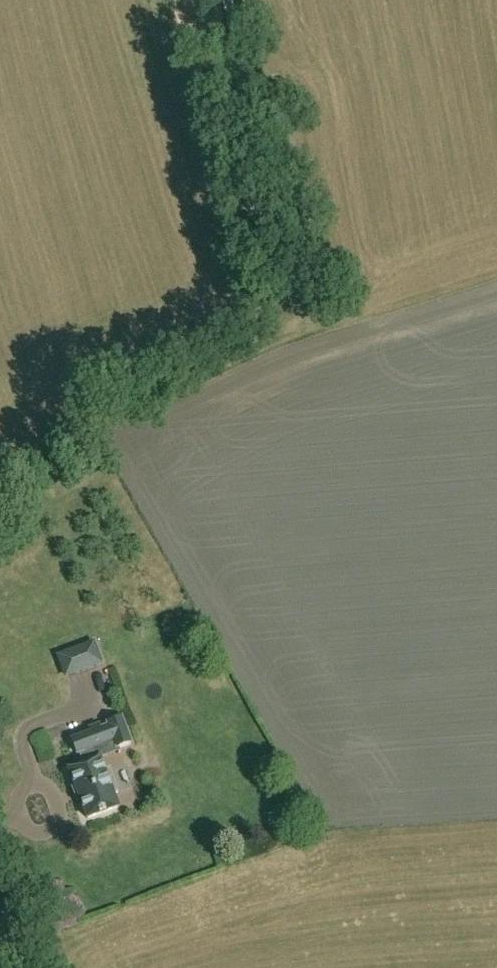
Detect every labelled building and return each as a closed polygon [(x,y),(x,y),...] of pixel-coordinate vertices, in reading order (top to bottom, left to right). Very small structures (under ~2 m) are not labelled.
[(92,644),(58,657),(65,676),(100,663),(92,644)] [(104,771),(100,760),(101,760),(100,758),(98,759),(94,748),(114,740),(117,749),(130,744),(121,719),(108,723),(109,727),(72,741),(74,748),(77,754),(79,753),(83,764),(69,770),(69,771),(70,771),(76,786),(75,786),(76,789),(74,789),(75,791),(77,790),(80,798),(78,798),(78,800),(80,800),(81,802),(87,817),(86,817),(87,819),(118,807),(118,805),(117,806),(113,795),(116,793),(107,770),(104,771)]
